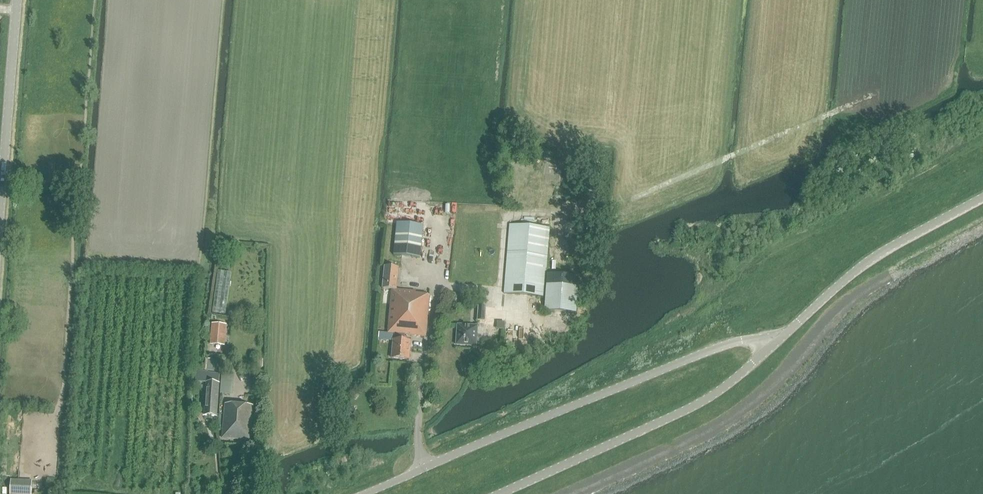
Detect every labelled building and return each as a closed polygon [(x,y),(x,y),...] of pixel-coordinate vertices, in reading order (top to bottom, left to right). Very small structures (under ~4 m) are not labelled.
[(637,197),(651,191),(649,188),(636,194),(637,197)] [(567,215),(558,214),(557,224),(567,224),(567,215)] [(423,225),(397,223),(394,255),(420,258),(423,225)] [(504,294),(544,297),(546,280),(550,228),(510,225),(504,294)] [(391,290),(396,290),(398,267),(385,266),(382,289),(391,290)] [(226,314),(231,272),(218,271),(213,312),(226,314)] [(577,313),(579,282),(547,280),(546,298),(545,311),(577,313)] [(391,290),(388,333),(395,333),(404,334),(425,336),(429,295),(415,294),(415,292),(396,290),(391,290)] [(226,347),(228,326),(213,324),(211,346),(226,347)] [(476,346),(478,327),(458,325),(457,345),(476,346)] [(404,334),(395,333),(394,340),(393,340),(391,358),(409,360),(411,342),(403,341),(404,334)] [(218,383),(207,383),(206,415),(217,415),(218,383)] [(250,441),(253,407),(225,405),(222,439),(250,441)] [(32,483),(12,481),(11,493),(31,493),(32,483)]
